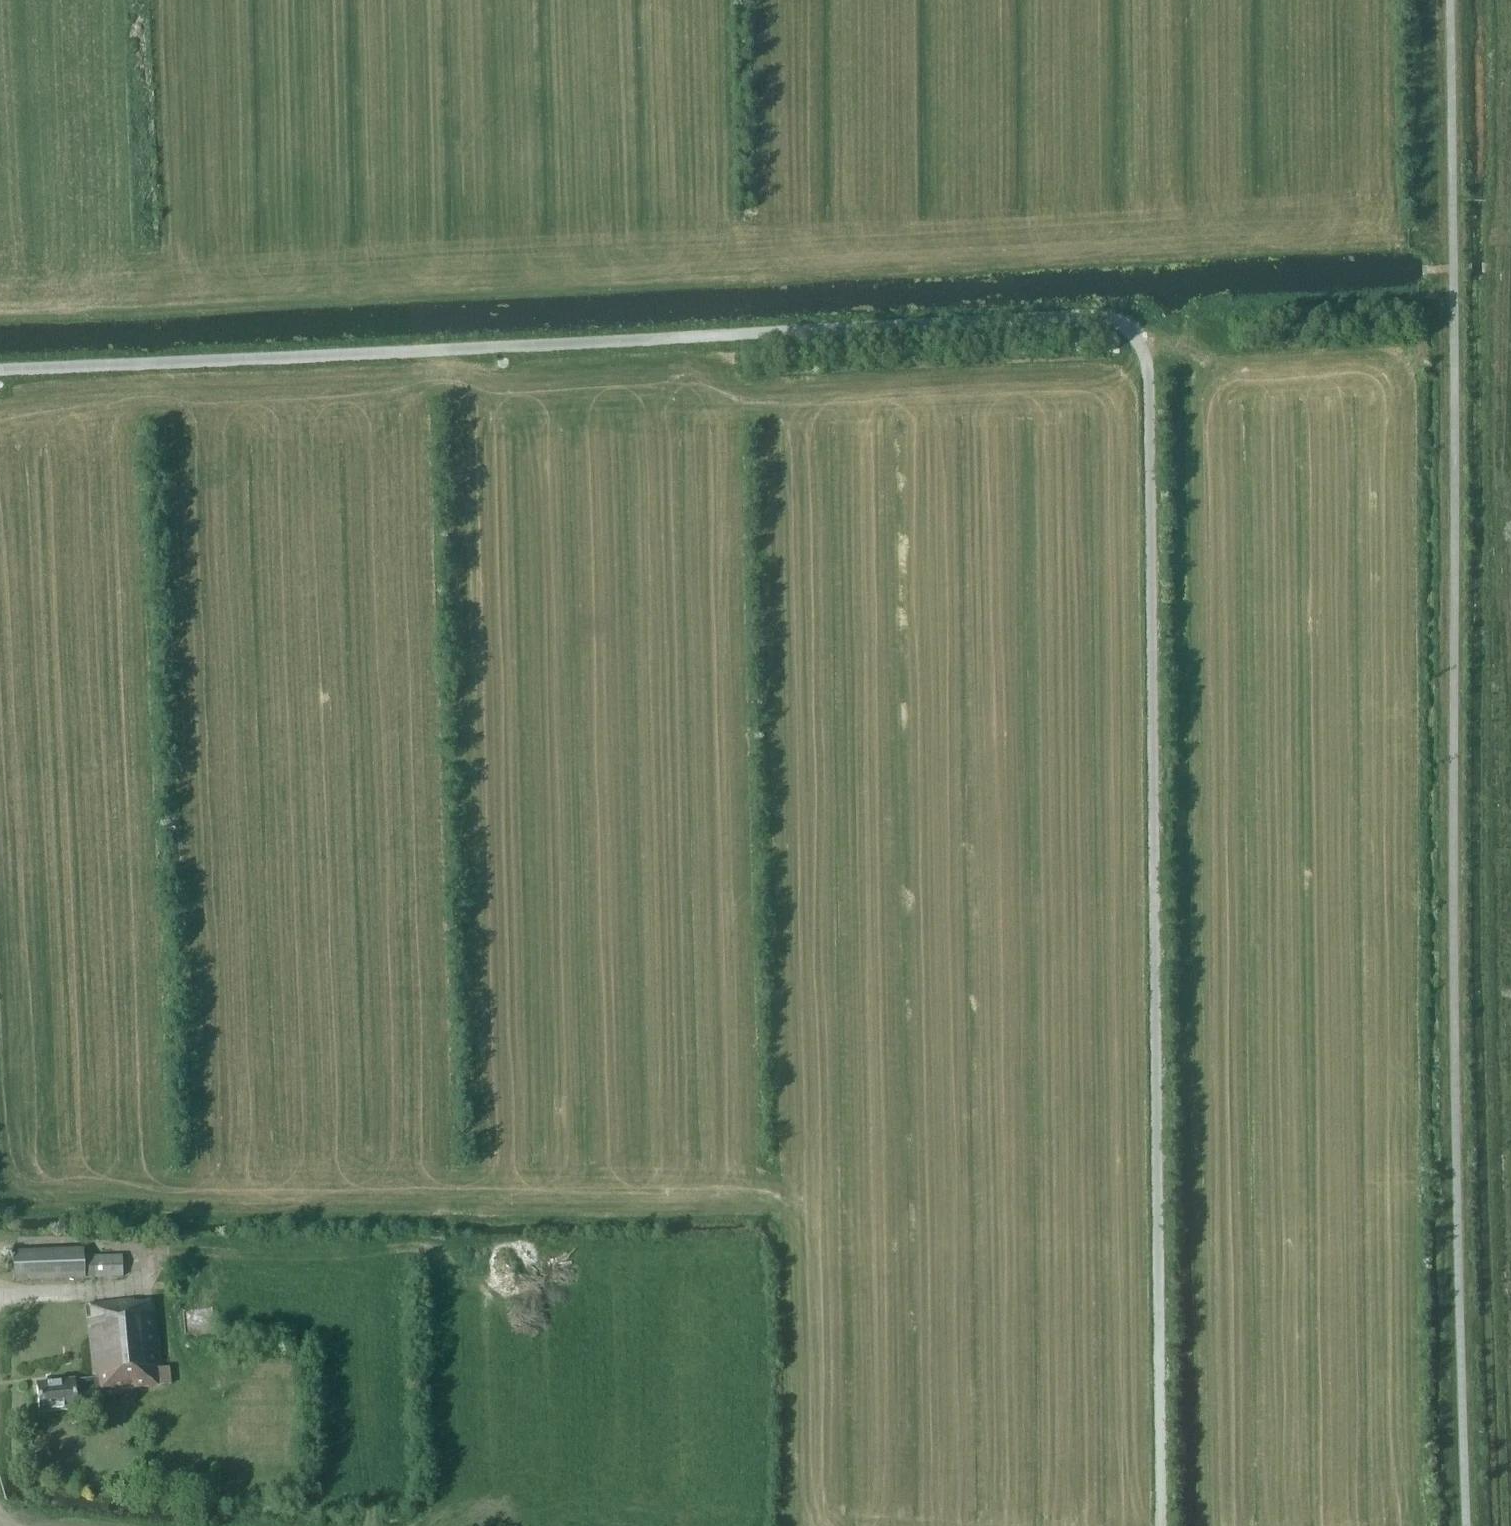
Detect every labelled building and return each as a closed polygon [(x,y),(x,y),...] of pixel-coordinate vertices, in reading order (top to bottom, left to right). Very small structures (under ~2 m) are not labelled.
[(12,1251),(13,1281),(84,1279),(84,1278),(122,1277),(121,1255),(82,1256),(82,1249),(12,1251)] [(71,1392),(168,1383),(166,1366),(156,1367),(150,1300),(132,1302),(132,1299),(81,1303),(89,1380),(70,1381),(69,1379),(35,1382),(38,1411),(73,1408),(71,1392)]
